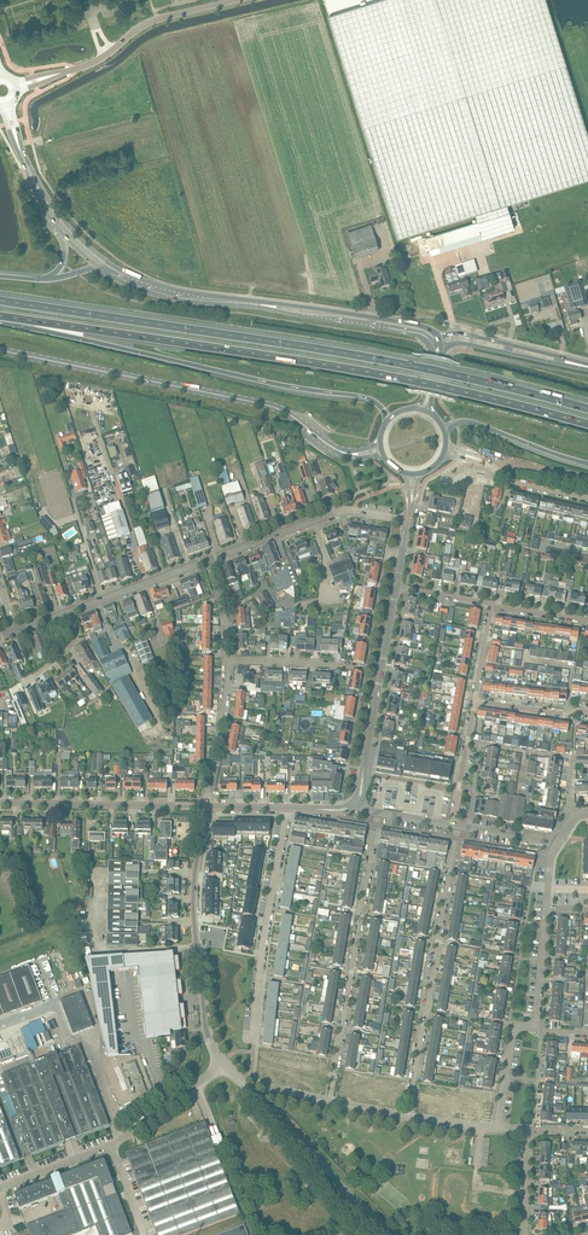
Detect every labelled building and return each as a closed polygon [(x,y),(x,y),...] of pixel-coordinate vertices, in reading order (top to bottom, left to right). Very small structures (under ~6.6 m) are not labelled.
[(329,16),(332,28),(398,239),(475,215),(502,206),(507,205),(509,204),(528,198),(587,179),(587,135),(557,35),(546,0),(382,0),(329,16)] [(507,205),(502,206),(475,215),(477,222),(425,238),(430,254),(514,228),(507,205)] [(372,225),(348,232),(356,257),(380,249),(372,225)] [(420,249),(411,245),(408,253),(417,256),(420,249)] [(473,261),(462,264),(466,275),(477,272),(473,261)] [(369,276),(370,277),(371,283),(379,280),(381,288),(390,285),(388,280),(389,280),(386,269),(376,272),(377,273),(369,276)] [(506,292),(504,284),(510,283),(506,271),(499,273),(501,277),(503,284),(498,286),(500,292),(489,295),(490,297),(484,299),(486,307),(493,305),(492,304),(504,300),(502,293),(506,292)] [(466,279),(448,285),(450,293),(462,289),(465,297),(471,296),(468,287),(469,287),(466,279)] [(482,279),(476,280),(480,291),(485,289),(482,279)] [(581,282),(564,287),(573,315),(580,313),(578,308),(587,305),(587,303),(585,292),(582,282),(581,282)] [(530,306),(529,307),(531,315),(539,313),(538,309),(540,309),(544,308),(541,298),(529,302),(530,306)] [(571,326),(578,324),(579,324),(577,321),(582,319),(580,312),(580,313),(573,315),(568,316),(569,320),(570,323),(571,326)] [(75,433),(57,438),(61,451),(67,450),(64,442),(77,438),(75,433)] [(14,444),(9,446),(12,456),(17,454),(14,444)] [(116,447),(108,450),(111,458),(118,456),(116,447)] [(279,474),(284,490),(290,488),(285,472),(286,471),(283,463),(282,459),(277,461),(279,464),(278,465),(281,473),(279,474)] [(316,461),(307,463),(312,477),(320,474),(316,461)] [(259,472),(265,470),(263,463),(256,465),(258,472),(259,472)] [(300,467),(304,480),(311,478),(306,464),(300,467)] [(24,476),(21,466),(13,468),(16,479),(24,476)] [(135,475),(132,466),(131,466),(125,468),(127,473),(118,475),(119,480),(122,491),(132,488),(130,482),(128,477),(135,475)] [(244,499),(241,490),(238,481),(234,483),(233,482),(230,483),(226,470),(217,472),(228,505),(244,499)] [(72,475),(75,484),(77,483),(78,487),(76,488),(77,492),(87,489),(84,478),(86,478),(84,471),(72,475)] [(190,480),(191,482),(192,487),(199,508),(207,506),(198,477),(190,480)] [(267,477),(261,479),(267,496),(273,494),(267,477)] [(330,482),(329,479),(320,482),(324,497),(334,494),(332,489),(337,487),(335,481),(330,482)] [(192,487),(191,482),(175,487),(177,492),(192,487)] [(296,491),(294,484),(293,484),(291,485),(298,508),(307,505),(302,490),(302,489),(296,491)] [(281,491),(279,494),(281,499),(283,505),(281,506),(282,509),(284,515),(290,513),(288,504),(287,504),(285,498),(284,490),(281,491)] [(494,490),(493,496),(488,495),(487,500),(493,502),(492,506),(497,507),(498,501),(500,502),(502,492),(494,490)] [(146,495),(151,513),(164,509),(159,491),(146,495)] [(260,497),(258,494),(258,493),(257,492),(256,491),(255,491),(254,491),(253,492),(252,492),(251,493),(251,494),(250,495),(250,496),(251,497),(260,523),(270,519),(262,497),(260,497)] [(515,508),(518,494),(511,492),(509,502),(512,502),(511,507),(515,508)] [(523,505),(525,496),(518,494),(515,508),(522,509),(523,505)] [(475,506),(476,503),(477,497),(469,495),(467,504),(475,506)] [(289,496),(285,498),(287,504),(288,504),(290,513),(297,511),(294,501),(291,502),(289,496)] [(530,506),(532,497),(525,496),(523,505),(530,506)] [(452,509),(453,508),(454,507),(455,504),(454,503),(454,501),(439,498),(431,497),(428,511),(436,512),(437,510),(450,513),(451,509),(452,509)] [(532,497),(530,506),(529,511),(536,513),(539,499),(532,497)] [(538,512),(545,514),(548,501),(541,499),(538,512)] [(545,514),(552,516),(553,512),(555,503),(548,501),(545,514)] [(123,510),(122,510),(119,502),(104,507),(106,515),(102,517),(109,540),(130,534),(123,510)] [(562,504),(555,503),(553,512),(552,516),(559,517),(562,504)] [(562,504),(559,517),(559,520),(562,520),(563,517),(567,518),(569,506),(562,504)] [(255,525),(253,519),(248,505),(238,509),(244,528),(255,525)] [(495,517),(501,518),(504,506),(500,506),(499,512),(497,511),(495,517)] [(569,506),(567,518),(566,522),(573,523),(574,520),(576,507),(569,506)] [(581,521),(583,509),(576,507),(574,520),(581,521)] [(164,509),(151,513),(157,530),(170,526),(164,509)] [(426,527),(433,528),(437,529),(438,523),(434,523),(435,518),(440,519),(441,515),(429,513),(427,523),(426,523),(426,527)] [(470,528),(473,518),(464,516),(461,526),(470,528)] [(233,538),(231,533),(226,518),(215,522),(221,542),(233,538)] [(92,523),(91,523),(90,520),(86,521),(87,524),(86,525),(88,533),(95,531),(92,523)] [(499,536),(505,538),(508,526),(502,524),(499,536)] [(357,539),(358,539),(360,527),(349,525),(348,533),(349,533),(348,538),(357,540),(357,539)] [(141,527),(134,529),(140,547),(139,547),(147,572),(158,568),(156,563),(152,551),(149,552),(146,544),(146,543),(141,527)] [(370,537),(371,529),(360,527),(358,539),(368,541),(369,537),(370,537)] [(417,539),(428,541),(432,542),(433,533),(447,536),(448,535),(448,531),(437,529),(433,528),(426,527),(425,531),(419,530),(417,539)] [(58,535),(56,528),(50,531),(52,537),(58,535)] [(370,537),(369,537),(368,541),(377,543),(376,548),(384,549),(385,544),(379,543),(381,531),(371,529),(370,537)] [(0,532),(0,542),(0,544),(11,541),(8,530),(5,531),(0,532)] [(325,535),(329,544),(330,549),(340,545),(338,539),(339,539),(338,538),(342,537),(339,530),(335,531),(325,535)] [(381,530),(381,531),(379,543),(385,544),(386,540),(388,531),(381,530)] [(554,541),(555,536),(556,534),(549,532),(548,534),(547,539),(554,541)] [(197,536),(202,550),(209,548),(206,539),(204,533),(197,536)] [(179,558),(177,552),(172,536),(160,539),(163,550),(165,549),(169,561),(179,558)] [(192,544),(195,553),(202,550),(197,536),(190,538),(192,544)] [(508,539),(507,543),(514,545),(515,538),(508,536),(508,539)] [(570,537),(569,538),(568,544),(575,546),(577,538),(570,537)] [(0,550),(2,557),(8,556),(13,554),(11,551),(14,550),(16,549),(16,550),(34,544),(32,538),(9,545),(10,547),(6,548),(0,550)] [(584,540),(577,538),(575,546),(582,547),(584,540)] [(195,553),(192,544),(190,545),(188,539),(183,540),(185,547),(188,555),(195,553)] [(418,553),(426,555),(428,541),(417,539),(416,549),(418,549),(418,553)] [(293,548),(286,550),(288,556),(291,564),(297,562),(296,558),(299,557),(311,553),(313,558),(319,556),(316,546),(308,549),(307,545),(305,540),(299,542),(299,543),(295,545),(296,548),(293,549),(293,548)] [(274,543),(262,547),(263,549),(264,553),(267,561),(270,567),(268,568),(270,572),(271,576),(267,578),(270,585),(274,584),(277,594),(283,591),(294,585),(298,583),(296,576),(294,572),(294,571),(291,564),(290,564),(286,566),(283,559),(280,560),(276,548),(274,545),(274,543)] [(443,562),(443,563),(449,564),(452,545),(446,544),(444,552),(443,558),(443,562)] [(114,561),(112,553),(109,545),(105,546),(107,554),(107,555),(109,563),(114,561)] [(354,577),(352,571),(354,570),(350,559),(347,553),(343,555),(345,561),(329,567),(335,584),(342,581),(345,587),(354,584),(351,578),(354,577)] [(414,557),(412,566),(426,568),(427,569),(428,564),(424,563),(425,557),(429,558),(429,555),(426,555),(418,553),(417,557),(416,557),(414,557)] [(258,554),(249,558),(251,564),(253,568),(259,566),(262,573),(262,574),(265,573),(267,572),(266,568),(266,567),(268,566),(264,558),(260,560),(260,559),(258,554)] [(116,562),(120,574),(122,580),(132,577),(127,558),(116,562)] [(364,558),(364,562),(369,563),(369,564),(371,564),(370,573),(379,575),(381,566),(379,565),(380,561),(374,560),(372,560),(370,559),(364,558)] [(11,559),(3,561),(7,574),(15,571),(11,559)] [(245,560),(235,563),(237,569),(239,574),(241,578),(248,575),(250,574),(252,580),(257,578),(257,577),(255,572),(253,568),(251,564),(247,566),(247,565),(245,560)] [(106,572),(109,582),(117,579),(115,573),(114,570),(113,567),(110,568),(108,563),(103,564),(106,572)] [(505,566),(502,580),(506,580),(506,582),(505,585),(504,591),(512,592),(514,581),(514,578),(506,577),(507,573),(509,573),(511,564),(505,563),(505,566)] [(237,583),(233,570),(231,564),(223,567),(227,580),(228,586),(237,583)] [(477,574),(470,572),(468,585),(475,586),(477,577),(480,577),(482,564),(479,564),(477,574)] [(489,589),(491,578),(485,576),(487,565),(482,564),(480,577),(484,578),(482,588),(489,589)] [(468,585),(470,572),(466,572),(467,566),(460,565),(459,568),(458,573),(462,574),(460,584),(468,585)] [(425,572),(426,568),(412,566),(411,575),(422,577),(423,571),(425,572)] [(445,572),(443,581),(453,583),(454,577),(454,574),(458,575),(458,573),(459,568),(446,566),(445,572)] [(48,575),(47,570),(46,567),(35,570),(41,588),(38,589),(34,590),(39,605),(48,603),(45,595),(47,594),(44,587),(52,585),(48,575)] [(109,582),(106,572),(104,573),(101,574),(100,569),(96,571),(98,575),(101,585),(109,582)] [(79,579),(83,591),(87,590),(87,589),(90,588),(90,587),(94,586),(89,570),(77,573),(79,579)] [(436,573),(433,572),(431,579),(439,580),(441,571),(437,570),(436,573)] [(13,572),(9,574),(11,581),(14,580),(15,585),(17,589),(20,601),(19,601),(22,611),(28,610),(22,592),(21,589),(20,586),(20,583),(17,576),(16,572),(13,572)] [(17,576),(20,583),(28,581),(27,576),(26,573),(17,576)] [(83,591),(79,579),(77,573),(66,577),(71,593),(75,592),(76,592),(78,592),(79,593),(83,591)] [(368,586),(375,588),(376,584),(377,584),(379,575),(370,573),(368,582),(369,582),(368,583),(365,583),(365,586),(368,586)] [(533,596),(536,584),(528,582),(529,576),(528,576),(529,573),(526,573),(526,576),(524,584),(528,584),(526,594),(533,596)] [(536,584),(533,596),(541,597),(541,596),(542,591),(542,588),(542,587),(546,588),(548,577),(549,574),(545,573),(544,579),(543,583),(538,582),(538,583),(536,583),(536,584)] [(524,584),(526,576),(522,575),(521,582),(514,581),(512,592),(519,593),(519,592),(523,592),(524,584)] [(491,578),(489,589),(497,590),(498,582),(494,581),(495,576),(492,576),(492,578),(491,578)] [(196,577),(188,580),(196,602),(204,599),(202,594),(198,595),(195,586),(200,585),(196,577)] [(552,578),(548,577),(546,588),(550,588),(548,598),(555,600),(558,585),(558,582),(551,581),(552,578)] [(172,590),(176,600),(178,607),(179,608),(196,602),(188,580),(180,583),(183,591),(187,589),(188,591),(191,598),(187,599),(186,597),(185,597),(184,596),(180,598),(180,599),(179,599),(178,596),(176,589),(172,590)] [(68,596),(66,590),(63,581),(60,583),(61,587),(57,588),(60,599),(68,596)] [(561,585),(558,585),(555,600),(563,601),(564,592),(560,592),(561,585)] [(374,592),(375,588),(368,586),(367,591),(366,591),(365,600),(374,601),(376,592),(374,592)] [(570,602),(577,604),(580,586),(579,595),(571,594),(570,602)] [(580,586),(577,604),(584,605),(586,596),(582,596),(584,587),(580,586)] [(170,595),(169,593),(167,587),(158,591),(157,589),(149,592),(155,606),(162,604),(161,600),(163,599),(163,597),(170,595)] [(27,590),(22,592),(28,610),(34,607),(31,597),(29,598),(27,590)] [(240,590),(231,593),(233,601),(242,598),(240,590)] [(264,609),(269,607),(273,604),(266,592),(257,597),(264,609)] [(141,616),(152,612),(145,593),(134,598),(141,616)] [(407,598),(405,606),(415,608),(417,600),(407,598)] [(173,609),(178,607),(176,600),(170,603),(173,609)] [(360,612),(370,614),(371,610),(373,610),(374,601),(365,600),(363,609),(363,611),(360,611),(360,612)] [(132,602),(123,605),(125,610),(126,611),(127,614),(127,616),(124,617),(128,628),(132,626),(131,622),(129,618),(138,615),(137,610),(135,611),(133,605),(132,602)] [(118,618),(115,610),(113,604),(103,608),(107,617),(111,616),(111,618),(114,617),(116,622),(115,622),(117,626),(120,624),(124,622),(122,617),(118,618)] [(414,617),(415,608),(405,606),(404,615),(414,617)] [(237,618),(245,617),(244,612),(249,612),(249,608),(236,609),(237,618)] [(469,618),(479,620),(480,611),(471,609),(469,618)] [(95,611),(88,613),(93,628),(95,632),(102,629),(95,611)] [(266,622),(266,627),(279,628),(280,612),(262,616),(266,622)] [(360,626),(369,628),(371,619),(370,618),(370,614),(360,612),(359,612),(358,616),(362,617),(360,626)] [(86,631),(93,628),(88,613),(81,616),(86,631)] [(249,616),(245,617),(237,618),(238,626),(242,625),(242,629),(251,629),(249,616)] [(494,629),(502,630),(502,627),(503,627),(504,618),(496,617),(494,629)] [(477,628),(479,620),(469,618),(468,626),(477,628)] [(502,627),(502,630),(509,631),(510,628),(511,619),(504,618),(503,627),(502,627)] [(519,621),(511,619),(510,628),(509,631),(517,632),(517,629),(518,629),(519,621)] [(164,632),(173,629),(171,621),(161,625),(164,632)] [(527,622),(519,621),(518,629),(525,630),(526,623),(527,622)] [(402,623),(401,631),(414,634),(414,632),(413,629),(412,628),(412,624),(402,623)] [(525,631),(525,635),(532,636),(532,635),(533,632),(534,624),(526,623),(525,630),(525,631)] [(121,642),(131,638),(124,624),(112,629),(116,637),(118,635),(121,642)] [(540,633),(541,625),(534,624),(533,632),(532,635),(539,636),(540,633)] [(541,625),(540,633),(547,634),(547,638),(547,634),(548,634),(549,626),(541,625)] [(369,628),(360,626),(357,626),(357,629),(360,629),(358,635),(355,635),(355,639),(358,640),(366,641),(366,637),(368,637),(369,628)] [(547,634),(547,638),(554,639),(555,635),(557,627),(549,626),(548,634),(547,634)] [(562,640),(562,636),(563,636),(564,628),(557,627),(555,635),(554,639),(562,640)] [(570,637),(571,629),(564,628),(563,636),(562,636),(562,640),(569,641),(570,637)] [(579,630),(571,629),(570,637),(578,638),(579,630)] [(49,655),(47,650),(40,631),(30,634),(38,654),(38,653),(40,658),(49,655)] [(410,645),(419,647),(419,644),(413,643),(415,634),(414,634),(401,631),(399,640),(410,642),(410,645)] [(467,631),(465,640),(473,641),(474,633),(467,631)] [(178,643),(179,643),(184,642),(183,641),(187,641),(187,635),(190,635),(190,632),(181,633),(176,633),(177,639),(178,643)] [(196,641),(210,642),(210,633),(203,633),(198,633),(198,637),(196,637),(196,641)] [(318,648),(318,633),(318,637),(314,637),(314,639),(306,639),(305,651),(314,652),(314,648),(318,648)] [(90,637),(92,643),(98,640),(96,634),(90,637)] [(318,637),(318,648),(321,648),(321,652),(329,652),(330,640),(322,640),(322,634),(318,634),(318,637)] [(270,650),(278,650),(279,641),(279,637),(279,636),(270,636),(270,650)] [(287,637),(279,637),(279,641),(278,650),(287,650),(287,637)] [(305,651),(306,639),(298,638),(298,637),(292,637),(291,647),(297,648),(297,651),(305,651)] [(143,667),(155,662),(146,639),(134,644),(143,667)] [(330,640),(329,652),(338,653),(338,649),(342,649),(342,639),(338,639),(338,640),(330,640)] [(352,652),(366,655),(368,645),(365,645),(366,641),(358,640),(355,639),(354,643),(353,643),(352,648),(353,648),(352,652)] [(507,647),(514,648),(515,641),(516,639),(512,639),(511,639),(511,640),(511,641),(508,641),(508,642),(507,642),(507,647)] [(471,650),(473,641),(465,640),(461,640),(459,648),(464,649),(471,650)] [(210,651),(210,642),(196,641),(196,642),(196,645),(202,645),(202,650),(210,651)] [(255,642),(239,643),(239,651),(246,650),(246,646),(255,646),(255,642)] [(95,671),(101,668),(97,661),(96,661),(85,643),(76,649),(86,667),(91,664),(95,671)] [(536,658),(538,648),(538,645),(530,644),(530,650),(529,657),(536,658)] [(16,646),(7,649),(10,655),(13,664),(12,664),(14,670),(16,673),(19,682),(24,678),(19,666),(18,662),(22,660),(18,651),(16,646)] [(398,647),(396,656),(406,658),(408,649),(398,647)] [(497,656),(502,657),(503,653),(498,652),(499,649),(490,647),(489,655),(497,656)] [(536,658),(544,659),(545,649),(538,648),(536,658)] [(568,648),(568,652),(566,662),(574,663),(576,649),(568,648)] [(471,650),(464,649),(462,657),(469,659),(471,650)] [(553,650),(545,649),(544,659),(552,660),(553,650)] [(105,673),(127,664),(122,650),(109,656),(99,660),(105,673)] [(553,650),(552,660),(559,661),(560,651),(553,650)] [(12,664),(10,659),(6,661),(2,651),(0,651),(0,666),(7,663),(10,671),(14,670),(12,664)] [(515,651),(514,659),(521,660),(522,652),(515,651)] [(560,651),(559,661),(566,662),(568,652),(564,651),(563,654),(560,653),(561,652),(560,651)] [(364,664),(366,655),(352,652),(351,655),(354,656),(353,662),(364,664)] [(436,662),(440,663),(440,662),(441,662),(442,662),(442,660),(443,654),(439,653),(435,653),(433,661),(436,662)] [(497,656),(489,655),(487,663),(500,665),(501,661),(502,657),(497,656)] [(405,666),(406,658),(396,656),(395,664),(405,666)] [(469,659),(462,657),(457,657),(456,665),(468,667),(469,659)] [(582,668),(583,667),(583,661),(576,660),(575,667),(582,668)] [(440,663),(436,662),(435,664),(434,670),(434,672),(442,673),(442,671),(441,671),(441,668),(439,668),(439,665),(440,665),(440,663)] [(128,664),(127,664),(105,673),(109,683),(112,687),(112,686),(128,677),(129,677),(128,675),(132,673),(128,664)] [(74,668),(83,680),(88,677),(79,665),(74,668)] [(466,676),(468,667),(456,665),(455,669),(460,670),(459,675),(466,676)] [(244,674),(245,674),(245,671),(248,671),(248,667),(238,666),(237,674),(244,674)] [(546,667),(539,666),(538,672),(538,673),(546,674),(546,667)] [(553,675),(553,674),(554,668),(546,667),(546,674),(553,675)] [(66,672),(72,681),(75,679),(77,683),(81,680),(72,668),(66,672)] [(393,672),(392,681),(402,683),(402,682),(406,683),(407,683),(408,675),(417,676),(417,672),(414,672),(405,670),(405,674),(403,674),(393,672)] [(273,686),(274,672),(265,671),(265,675),(261,675),(261,681),(261,686),(273,686)] [(347,680),(348,680),(361,682),(363,673),(352,671),(352,672),(349,671),(347,680)] [(72,681),(66,672),(60,677),(66,685),(70,683),(71,685),(74,683),(72,681)] [(285,686),(286,676),(282,676),(282,672),(274,672),(273,686),(274,686),(285,686)] [(286,676),(285,686),(286,686),(285,692),(288,692),(288,687),(289,687),(289,682),(298,682),(298,673),(289,672),(289,677),(286,676)] [(309,692),(310,678),(306,677),(306,673),(298,673),(298,682),(302,683),(302,688),(305,688),(305,692),(309,692)] [(244,674),(244,684),(248,685),(248,691),(251,691),(255,692),(257,692),(261,692),(261,689),(261,686),(261,681),(256,681),(253,681),(253,675),(245,674),(244,674)] [(322,684),(322,674),(314,674),(313,678),(310,678),(309,692),(309,689),(313,689),(313,687),(321,687),(321,684),(322,684)] [(322,674),(322,684),(327,684),(327,686),(334,687),(334,679),(330,678),(331,674),(322,674)] [(433,674),(432,684),(436,685),(440,686),(441,682),(442,682),(443,676),(433,674)] [(90,675),(88,677),(83,680),(93,693),(93,694),(96,697),(103,692),(90,675)] [(61,689),(66,685),(60,677),(54,681),(61,689)] [(128,677),(112,686),(137,729),(137,728),(149,721),(153,719),(128,677)] [(580,685),(581,681),(573,679),(571,692),(579,693),(580,685)] [(44,685),(39,687),(39,688),(46,702),(48,704),(53,702),(49,695),(56,691),(50,680),(49,681),(49,680),(45,681),(46,682),(43,684),(44,685)] [(359,691),(361,682),(348,680),(347,684),(349,685),(348,690),(347,689),(346,693),(356,695),(357,691),(359,691)] [(458,680),(456,688),(464,690),(465,681),(458,680)] [(482,692),(490,693),(491,681),(488,680),(488,684),(483,684),(482,692)] [(490,693),(498,693),(498,685),(499,685),(499,683),(499,681),(491,680),(491,681),(490,693)] [(400,691),(402,683),(392,681),(390,689),(400,691)] [(498,693),(506,694),(506,686),(507,686),(507,681),(506,683),(499,683),(499,685),(498,685),(498,693)] [(506,694),(513,695),(514,687),(514,682),(507,681),(507,686),(506,686),(506,694)] [(581,681),(580,685),(579,693),(587,694),(587,686),(587,683),(581,681)] [(514,687),(513,695),(521,696),(521,687),(522,688),(522,683),(518,682),(518,687),(514,687)] [(521,696),(528,696),(529,689),(529,683),(529,682),(525,682),(525,683),(522,683),(522,688),(521,687),(521,696)] [(11,693),(23,685),(21,683),(9,690),(11,693)] [(529,689),(528,696),(528,697),(535,698),(536,690),(537,690),(537,686),(537,684),(529,683),(529,689)] [(541,686),(537,686),(537,690),(536,690),(535,698),(543,699),(544,691),(545,685),(541,684),(541,686)] [(552,685),(545,685),(544,691),(543,699),(551,700),(551,692),(552,685)] [(35,687),(27,690),(37,712),(44,709),(41,702),(45,700),(39,688),(35,689),(35,687)] [(551,692),(551,700),(559,700),(559,692),(560,692),(560,687),(552,687),(551,692)] [(559,692),(559,700),(566,701),(567,688),(560,687),(560,692),(559,692)] [(456,688),(455,697),(462,698),(464,690),(456,688)] [(237,701),(244,702),(249,702),(250,693),(238,692),(237,701)] [(19,705),(15,706),(22,723),(26,721),(21,709),(28,706),(23,693),(15,697),(19,705)] [(204,702),(211,702),(211,693),(204,693),(199,693),(199,697),(194,697),(194,701),(204,702)] [(340,706),(355,709),(357,700),(355,699),(356,695),(346,693),(345,693),(343,702),(335,701),(334,705),(340,706)] [(295,700),(295,704),(305,704),(305,695),(295,695),(295,700)] [(454,702),(453,706),(461,707),(462,698),(455,697),(444,695),(444,700),(454,702)] [(387,706),(397,708),(399,699),(389,697),(387,706)] [(244,702),(237,701),(236,710),(243,710),(244,702)] [(340,709),(339,720),(351,722),(352,718),(353,718),(355,709),(340,706),(342,707),(341,710),(340,709)] [(396,716),(397,708),(387,706),(386,714),(396,716)] [(459,716),(461,707),(453,706),(452,714),(459,716)] [(477,717),(485,718),(486,710),(479,708),(477,717)] [(51,724),(58,721),(53,709),(46,712),(51,724)] [(243,710),(236,710),(235,718),(242,719),(243,710)] [(492,719),(493,719),(494,711),(486,710),(485,718),(485,721),(492,723),(492,719)] [(502,712),(494,711),(493,719),(500,720),(502,712)] [(509,713),(502,712),(500,720),(507,721),(508,722),(509,713)] [(508,722),(507,721),(507,725),(515,726),(515,724),(516,715),(517,714),(509,713),(508,722)] [(452,714),(450,723),(458,724),(459,716),(452,714)] [(524,716),(516,715),(515,724),(523,725),(524,716)] [(17,716),(9,716),(8,726),(17,726),(17,716)] [(523,725),(530,726),(531,718),(524,716),(523,725)] [(337,724),(336,733),(350,735),(352,726),(350,726),(351,722),(339,720),(338,720),(332,718),(332,723),(337,724)] [(439,721),(430,719),(425,718),(423,728),(430,730),(431,723),(439,725),(439,721)] [(536,733),(537,733),(539,719),(531,718),(530,726),(529,731),(537,732),(536,733)] [(539,719),(537,733),(544,734),(544,733),(546,720),(539,719)] [(554,721),(546,720),(544,733),(548,734),(549,729),(553,730),(554,721)] [(561,722),(554,721),(553,730),(560,731),(561,722)] [(383,731),(393,733),(395,724),(384,722),(383,731)] [(560,731),(560,734),(567,735),(568,733),(573,734),(573,726),(569,726),(569,725),(569,724),(569,723),(561,722),(560,731)] [(456,733),(458,724),(450,723),(450,724),(445,723),(445,727),(449,728),(449,732),(456,733)] [(232,725),(231,734),(243,736),(245,728),(232,725)] [(576,732),(576,737),(578,738),(585,739),(586,735),(587,726),(580,725),(579,727),(577,726),(576,732)] [(192,735),(197,735),(204,735),(205,726),(197,726),(193,726),(192,735)] [(252,738),(259,740),(260,737),(261,737),(262,731),(258,730),(257,733),(252,732),(252,735),(253,735),(252,738)] [(399,734),(393,733),(383,731),(381,739),(391,741),(392,736),(398,737),(399,734)] [(338,747),(346,748),(347,744),(348,745),(350,735),(336,733),(341,734),(339,743),(338,747)] [(229,743),(237,744),(249,746),(250,742),(242,741),(243,736),(231,734),(229,743)] [(448,737),(446,745),(456,747),(458,738),(448,737)] [(505,737),(504,744),(512,745),(513,738),(505,737)] [(521,738),(519,747),(520,747),(522,747),(523,747),(526,748),(527,748),(527,742),(528,739),(521,738)] [(236,749),(237,744),(229,743),(228,752),(239,754),(240,749),(236,749)] [(381,743),(378,757),(402,762),(404,747),(403,747),(393,745),(381,743)] [(196,753),(204,753),(204,744),(197,744),(192,744),(192,749),(196,749),(196,753)] [(565,753),(565,749),(566,746),(558,744),(558,745),(557,752),(565,753)] [(327,745),(326,749),(332,750),(332,754),(335,755),(334,759),(341,760),(341,762),(343,763),(343,761),(345,761),(347,752),(346,752),(346,748),(338,747),(327,745)] [(456,747),(446,745),(445,754),(454,755),(456,747)] [(404,747),(402,762),(401,766),(405,767),(404,773),(439,779),(446,780),(449,781),(449,780),(451,781),(453,768),(451,768),(451,766),(452,760),(446,759),(416,754),(417,749),(413,748),(404,747)] [(485,754),(497,756),(498,750),(486,748),(485,754)] [(401,766),(402,762),(378,757),(378,759),(375,772),(399,776),(401,766)] [(545,764),(561,767),(562,761),(546,758),(545,764)] [(496,762),(485,760),(484,766),(495,768),(496,762)] [(337,776),(339,767),(332,766),(332,765),(312,761),(312,764),(312,792),(317,793),(317,792),(323,793),(323,792),(328,793),(328,791),(338,793),(341,776),(337,776)] [(56,777),(56,764),(52,764),(51,774),(43,774),(43,788),(52,788),(52,777),(56,777)] [(519,766),(513,765),(508,764),(507,770),(512,771),(518,772),(519,766)] [(545,764),(544,771),(560,774),(561,767),(545,764)] [(495,768),(484,766),(483,772),(494,774),(495,768)] [(43,788),(43,774),(35,774),(35,768),(30,768),(30,775),(30,776),(34,776),(34,779),(34,788),(43,788)] [(7,787),(16,787),(16,778),(12,778),(12,771),(7,771),(7,787)] [(132,789),(133,779),(129,779),(129,774),(127,774),(127,771),(121,771),(121,779),(125,779),(124,789),(132,789)] [(547,777),(559,780),(560,774),(544,771),(543,776),(547,777)] [(494,774),(483,772),(481,779),(485,780),(485,779),(493,781),(493,780),(497,781),(498,775),(494,774)] [(16,778),(16,787),(25,787),(25,774),(16,773),(16,778)] [(61,788),(69,788),(70,775),(65,775),(61,774),(61,780),(61,788)] [(91,774),(91,780),(87,780),(87,788),(96,789),(96,780),(96,774),(91,774)] [(133,779),(132,789),(141,789),(141,774),(137,774),(137,779),(133,779)] [(158,789),(158,775),(154,774),(154,781),(148,781),(148,789),(158,789)] [(70,775),(69,788),(78,788),(78,780),(78,775),(70,775)] [(158,775),(158,789),(167,790),(167,781),(162,781),(162,775),(158,775)] [(185,782),(185,778),(185,775),(183,775),(183,778),(181,778),(181,782),(176,782),(176,790),(185,790),(185,782)] [(116,777),(111,777),(107,776),(107,789),(116,789),(116,783),(116,779),(116,777)] [(291,792),(300,792),(300,776),(295,776),(295,784),(291,784),(291,792)] [(300,776),(300,792),(309,792),(309,777),(300,776)] [(542,780),(542,783),(558,786),(559,780),(547,777),(547,781),(542,780)] [(219,783),(219,791),(228,791),(228,783),(228,781),(228,778),(220,778),(219,783)] [(243,785),(243,791),(252,791),(252,779),(245,779),(243,779),(243,781),(243,783),(243,785)] [(252,779),(252,791),(261,791),(261,782),(259,779),(252,779)] [(267,791),(276,792),(276,784),(271,784),(271,781),(267,781),(267,785),(267,791)] [(281,784),(276,784),(276,792),(285,792),(285,781),(281,781),(281,784)] [(185,782),(185,790),(194,790),(194,782),(185,782)] [(228,783),(228,791),(237,791),(237,785),(237,783),(228,783)] [(557,791),(558,786),(542,783),(541,788),(545,789),(545,790),(548,790),(557,791)] [(495,794),(496,787),(484,785),(483,792),(495,794)] [(548,790),(545,790),(544,795),(559,798),(560,792),(557,791),(548,790)] [(497,820),(509,822),(513,797),(508,796),(501,795),(499,803),(497,817),(497,820)] [(558,804),(559,798),(544,795),(543,801),(558,804)] [(521,798),(514,797),(513,797),(509,822),(521,824),(523,817),(525,805),(520,805),(521,798)] [(481,813),(486,814),(488,801),(488,799),(483,798),(482,800),(477,799),(476,804),(475,804),(474,812),(475,814),(479,814),(481,813)] [(491,816),(497,817),(499,803),(488,801),(486,814),(490,815),(491,816)] [(557,810),(558,804),(543,801),(542,807),(546,808),(545,808),(557,810)] [(526,817),(523,817),(521,824),(522,824),(525,828),(545,831),(549,831),(552,825),(553,825),(554,820),(555,820),(557,814),(539,811),(538,817),(527,816),(526,817)] [(290,843),(304,845),(309,820),(295,817),(290,843)] [(17,841),(17,835),(17,829),(12,829),(12,820),(2,820),(2,831),(9,831),(9,833),(11,833),(11,839),(12,839),(12,841),(17,841)] [(318,821),(309,820),(304,845),(314,847),(318,821)] [(33,836),(33,821),(24,821),(24,830),(29,830),(29,836),(33,836)] [(33,821),(33,836),(37,836),(37,830),(42,830),(43,821),(33,821)] [(80,837),(80,827),(80,821),(73,821),(72,824),(60,823),(60,829),(72,830),(72,836),(72,838),(72,849),(79,849),(80,838),(80,837)] [(115,834),(120,834),(120,821),(114,821),(114,828),(112,828),(112,837),(115,837),(115,834)] [(132,840),(132,832),(128,832),(128,828),(127,828),(127,821),(120,821),(120,834),(125,834),(126,840),(132,840)] [(314,847),(323,849),(328,823),(318,821),(314,847)] [(333,850),(343,852),(348,822),(338,821),(337,824),(333,850)] [(135,833),(132,832),(132,840),(132,847),(135,847),(137,840),(139,834),(143,834),(143,822),(137,822),(137,828),(135,828),(135,833)] [(154,852),(155,847),(155,838),(151,838),(151,829),(150,829),(150,822),(143,822),(143,834),(148,835),(149,841),(151,841),(150,851),(154,852)] [(160,847),(155,847),(154,852),(154,861),(168,861),(168,847),(170,847),(170,839),(171,839),(172,822),(160,822),(160,840),(160,847)] [(343,852),(352,853),(357,824),(348,822),(343,852)] [(323,849),(333,850),(337,824),(328,823),(323,849)] [(365,826),(357,824),(352,853),(362,855),(366,829),(366,828),(365,826)] [(387,861),(392,831),(388,830),(388,829),(382,828),(377,859),(387,861)] [(396,831),(392,831),(387,861),(396,862),(401,835),(401,832),(396,831)] [(89,832),(89,841),(100,841),(100,851),(105,851),(105,841),(105,833),(89,832)] [(410,837),(401,835),(396,862),(406,864),(406,859),(407,859),(408,850),(410,837)] [(415,866),(425,867),(425,862),(427,853),(429,840),(430,836),(420,835),(420,838),(418,851),(415,866)] [(420,838),(410,837),(408,850),(407,859),(406,859),(406,864),(415,866),(418,851),(420,838)] [(425,867),(434,869),(439,842),(429,840),(427,853),(425,862),(425,867)] [(449,843),(439,842),(434,869),(443,870),(447,855),(449,843)] [(463,842),(459,866),(468,867),(472,845),(468,844),(468,843),(463,842)] [(477,873),(481,845),(477,844),(476,845),(472,845),(468,867),(459,866),(458,869),(477,873)] [(486,846),(481,845),(477,873),(458,869),(458,873),(485,877),(490,847),(486,847),(486,846)] [(290,856),(299,858),(301,849),(292,847),(290,856)] [(496,879),(497,876),(492,875),(493,872),(495,872),(499,849),(498,848),(494,847),(493,848),(490,847),(485,877),(496,879)] [(254,849),(252,856),(263,858),(264,853),(264,851),(254,849)] [(503,850),(499,849),(495,872),(493,872),(492,875),(497,876),(497,873),(501,873),(500,875),(504,876),(508,850),(507,850),(507,849),(503,849),(503,850)] [(511,867),(514,867),(517,852),(508,850),(504,876),(502,883),(508,884),(511,867)] [(521,853),(517,852),(514,867),(514,871),(523,872),(526,853),(521,852),(521,853)] [(535,854),(526,853),(523,872),(524,868),(528,869),(526,876),(522,875),(522,878),(522,879),(531,880),(535,854)] [(252,856),(251,862),(262,864),(263,858),(252,856)] [(289,865),(298,866),(299,858),(290,856),(289,865)] [(349,866),(358,867),(359,859),(351,857),(349,866)] [(133,861),(113,861),(109,861),(108,873),(137,874),(137,871),(139,871),(139,862),(133,861)] [(324,862),(320,861),(318,861),(316,870),(323,871),(324,862)] [(163,870),(173,870),(173,869),(179,869),(180,862),(167,862),(167,867),(164,867),(164,866),(164,867),(164,870),(163,870)] [(251,864),(250,869),(260,871),(262,864),(251,862),(251,864)] [(379,871),(390,873),(396,874),(398,865),(380,862),(379,871)] [(287,873),(296,875),(300,876),(301,867),(298,866),(289,865),(287,873)] [(358,867),(349,866),(343,865),(343,867),(349,868),(348,874),(356,876),(358,867)] [(209,867),(209,874),(209,875),(214,875),(215,875),(215,878),(223,878),(223,875),(224,875),(225,867),(223,867),(222,867),(222,868),(209,867)] [(250,869),(249,875),(259,877),(260,871),(250,869)] [(321,880),(323,871),(316,870),(315,879),(321,880)] [(377,879),(378,880),(387,881),(389,881),(389,877),(390,877),(390,873),(379,871),(377,879)] [(429,880),(436,881),(438,872),(430,871),(429,880)] [(137,877),(137,874),(108,873),(108,885),(139,886),(139,877),(137,877)] [(285,882),(295,884),(296,875),(287,873),(285,882)] [(347,883),(355,884),(356,876),(348,874),(347,883)] [(249,875),(248,881),(258,883),(259,877),(249,875)] [(458,885),(465,886),(466,881),(469,882),(470,878),(467,877),(459,875),(458,885)] [(166,886),(179,887),(179,880),(172,880),(172,879),(163,878),(163,879),(163,882),(164,882),(166,882),(166,886)] [(207,882),(206,889),(222,889),(222,883),(223,883),(223,878),(215,878),(215,882),(210,882),(207,882)] [(377,888),(385,889),(387,881),(378,880),(377,888)] [(435,890),(436,881),(429,880),(427,889),(435,890)] [(248,881),(246,888),(247,889),(248,889),(248,888),(257,890),(257,887),(258,883),(248,881)] [(284,890),(293,892),(295,884),(285,882),(284,890)] [(342,882),(340,890),(353,892),(355,884),(347,883),(342,882)] [(108,885),(108,897),(137,898),(137,895),(138,895),(139,886),(108,885)] [(458,885),(456,894),(464,895),(465,886),(458,885)] [(179,893),(179,887),(166,886),(166,890),(164,890),(163,890),(163,894),(172,895),(172,893),(179,893)] [(248,889),(246,895),(257,897),(258,890),(257,890),(248,888),(248,889)] [(376,896),(384,898),(385,894),(388,894),(389,890),(385,890),(385,889),(377,888),(376,896)] [(435,890),(427,889),(425,898),(433,900),(435,890)] [(523,898),(524,891),(512,889),(512,890),(511,890),(510,893),(507,892),(507,895),(510,896),(514,897),(523,898)] [(282,899),(291,901),(293,892),(284,890),(282,899)] [(345,891),(344,899),(352,901),(353,892),(340,890),(345,891)] [(462,904),(464,895),(456,894),(454,903),(462,904)] [(246,899),(245,901),(256,903),(257,897),(246,895),(246,899)] [(523,898),(514,897),(510,896),(507,895),(506,895),(506,898),(510,899),(509,899),(513,900),(513,904),(522,905),(523,898)] [(376,896),(374,905),(386,907),(387,901),(383,900),(384,898),(376,896)] [(137,901),(137,898),(108,897),(108,909),(138,910),(138,901),(137,901)] [(433,900),(425,898),(423,907),(431,909),(433,900)] [(290,909),(291,901),(282,899),(281,908),(290,909)] [(351,909),(352,901),(344,899),(342,908),(351,909)] [(245,902),(244,908),(254,910),(256,903),(245,901),(245,902)] [(166,911),(179,911),(179,904),(172,904),(172,903),(162,903),(163,903),(163,906),(166,906),(166,911)] [(453,912),(461,914),(462,904),(454,903),(453,912)] [(504,907),(503,909),(521,912),(522,905),(513,904),(512,908),(504,907)] [(386,907),(374,905),(373,913),(381,914),(385,914),(386,910),(387,910),(388,907),(386,907)] [(421,916),(429,918),(431,909),(423,907),(419,907),(417,915),(421,916)] [(244,908),(243,914),(253,916),(254,910),(244,908)] [(108,909),(107,921),(136,922),(136,919),(138,919),(138,910),(108,909)] [(520,920),(521,912),(503,909),(503,913),(511,915),(510,918),(520,920)] [(206,914),(206,917),(209,917),(213,917),(213,918),(213,921),(221,921),(221,917),(221,910),(206,910),(206,914)] [(178,918),(179,911),(166,911),(166,915),(163,915),(163,918),(162,918),(171,919),(171,917),(178,918)] [(451,921),(459,923),(461,914),(453,912),(451,921)] [(336,922),(336,923),(348,925),(350,916),(341,915),(341,918),(336,917),(335,922),(336,922)] [(282,924),(291,926),(292,917),(283,916),(282,924)] [(420,926),(427,927),(429,918),(421,916),(420,925),(420,926)] [(239,920),(238,926),(241,927),(253,929),(254,922),(240,919),(239,920)] [(558,919),(558,926),(570,927),(571,922),(570,920),(558,919)] [(370,928),(383,930),(383,926),(379,925),(380,921),(372,920),(370,928)] [(107,933),(138,934),(138,927),(138,925),(136,925),(136,922),(107,921),(107,933)] [(392,932),(396,933),(398,922),(389,921),(388,926),(390,927),(390,928),(389,932),(392,932)] [(462,923),(459,923),(451,921),(450,931),(457,932),(458,931),(461,932),(462,923)] [(507,930),(516,932),(517,929),(518,929),(518,928),(519,925),(518,925),(518,924),(512,923),(508,923),(508,921),(505,921),(505,922),(504,927),(497,926),(492,925),(492,928),(496,928),(496,929),(502,930),(502,929),(507,930)] [(338,932),(347,933),(348,925),(336,923),(334,931),(338,932)] [(280,933),(290,934),(291,926),(282,924),(280,933)] [(420,926),(420,925),(415,925),(413,933),(418,934),(418,935),(426,936),(427,927),(420,926)] [(558,926),(557,934),(575,935),(575,932),(571,931),(571,928),(570,927),(558,926)] [(165,935),(178,935),(178,928),(171,928),(171,927),(162,927),(162,930),(163,930),(165,930),(165,935)] [(240,933),(252,936),(253,929),(241,927),(240,932),(240,933)] [(369,937),(377,938),(378,932),(382,933),(382,931),(383,930),(370,928),(369,937)] [(507,930),(506,937),(515,939),(516,932),(507,930)] [(456,941),(457,932),(450,931),(448,940),(456,941)] [(337,940),(345,941),(347,933),(338,932),(337,940)] [(107,933),(107,946),(137,946),(136,946),(136,943),(137,943),(138,934),(107,933)] [(237,940),(251,942),(252,936),(240,933),(238,933),(237,939),(237,940)] [(279,942),(288,943),(290,934),(280,933),(279,942)] [(557,934),(557,941),(570,942),(570,938),(574,938),(575,935),(557,934)] [(178,935),(165,935),(165,939),(162,939),(163,939),(162,939),(162,942),(162,943),(171,943),(171,941),(178,942),(178,935)] [(398,936),(396,948),(400,949),(401,944),(405,944),(406,938),(398,936)] [(367,945),(376,947),(377,938),(369,937),(367,945)] [(497,943),(514,946),(515,939),(502,937),(501,941),(494,939),(494,943),(497,943)] [(235,945),(234,951),(241,952),(242,948),(249,950),(251,942),(237,940),(236,939),(235,945)] [(336,948),(344,950),(345,941),(337,940),(336,948)] [(416,941),(415,951),(422,952),(424,943),(416,941)] [(569,947),(570,942),(557,941),(556,948),(577,950),(573,949),(574,947),(569,947)] [(279,942),(278,950),(287,952),(287,951),(288,947),(291,948),(292,944),(288,943),(279,942)] [(513,953),(514,946),(497,943),(496,946),(500,947),(504,948),(504,952),(513,953)] [(366,954),(374,955),(376,947),(367,945),(366,954)] [(448,947),(447,956),(454,957),(456,957),(457,953),(455,953),(456,948),(448,947)] [(334,957),(343,958),(344,950),(336,948),(334,957)] [(415,951),(400,949),(396,948),(396,953),(401,954),(401,955),(408,956),(408,955),(409,956),(409,954),(414,955),(413,960),(421,961),(422,952),(415,951)] [(576,953),(577,950),(556,948),(555,955),(565,956),(565,952),(569,953),(569,952),(576,953)] [(278,950),(277,959),(286,960),(289,961),(290,952),(287,951),(287,952),(278,950)] [(471,951),(470,960),(477,961),(478,958),(479,952),(475,952),(475,951),(471,951)] [(156,967),(179,964),(178,957),(173,958),(173,953),(155,954),(156,967)] [(122,956),(121,956),(123,971),(138,969),(156,967),(155,954),(122,956)] [(365,962),(373,963),(374,955),(366,954),(365,962)] [(494,963),(511,966),(512,958),(507,958),(508,956),(503,955),(503,957),(502,957),(501,961),(498,960),(498,961),(494,960),(494,963)] [(123,971),(121,956),(85,959),(90,974),(109,972),(123,971)] [(453,963),(454,957),(447,956),(445,965),(457,967),(459,967),(460,964),(458,964),(458,963),(453,963)] [(341,967),(343,958),(334,957),(333,965),(341,967)] [(275,968),(285,969),(286,960),(277,959),(275,968)] [(421,961),(413,960),(410,960),(408,968),(412,969),(420,970),(421,961)] [(372,972),(373,963),(365,962),(363,970),(372,972)] [(499,971),(510,973),(511,966),(494,963),(493,966),(500,967),(499,971)] [(555,963),(554,970),(574,972),(574,968),(564,968),(564,963),(555,963)] [(180,971),(179,964),(156,967),(158,979),(176,977),(175,972),(180,971)] [(443,974),(451,975),(452,971),(456,972),(457,967),(445,965),(443,974)] [(22,1009),(42,1001),(29,967),(0,978),(0,1017),(22,1009)] [(156,967),(138,969),(140,981),(158,979),(156,967)] [(283,978),(285,969),(275,968),(274,976),(283,978)] [(410,978),(418,979),(420,970),(412,969),(410,978)] [(574,972),(554,970),(553,977),(563,978),(563,974),(577,975),(577,972),(574,972)] [(491,977),(508,980),(510,973),(499,971),(499,975),(492,974),(491,977)] [(111,984),(109,972),(90,974),(92,986),(111,984)] [(330,972),(329,981),(337,982),(339,974),(330,972)] [(442,983),(450,985),(454,985),(455,976),(451,976),(451,975),(443,974),(442,983)] [(158,979),(159,991),(182,988),(181,981),(176,982),(176,981),(176,977),(158,979)] [(491,977),(491,980),(498,982),(497,985),(498,985),(498,986),(498,989),(507,991),(507,987),(508,980),(491,977)] [(362,978),(361,986),(374,988),(375,981),(370,980),(370,979),(362,978)] [(405,987),(409,987),(417,989),(418,979),(410,978),(409,984),(405,983),(405,987)] [(141,993),(159,991),(158,979),(140,981),(141,993)] [(328,989),(336,990),(337,982),(329,981),(328,989)] [(553,985),(552,992),(561,993),(566,993),(567,982),(566,982),(555,981),(555,985),(553,985)] [(269,983),(268,992),(278,993),(279,984),(269,983)] [(440,992),(448,994),(450,985),(442,983),(440,992)] [(112,996),(111,984),(92,986),(94,998),(112,996)] [(298,990),(298,995),(302,996),(303,991),(302,991),(303,986),(294,985),(293,990),(298,990)] [(361,986),(359,994),(367,996),(371,996),(372,992),(373,988),(361,986)] [(407,997),(415,998),(417,989),(409,987),(407,997)] [(182,988),(159,991),(161,1003),(179,1001),(178,996),(183,995),(182,988)] [(328,989),(326,997),(335,999),(336,990),(328,989)] [(372,996),(372,997),(381,998),(385,999),(387,990),(383,990),(376,989),(382,991),(381,997),(372,996)] [(161,1003),(159,991),(141,993),(142,1005),(161,1003)] [(492,997),(505,999),(506,992),(497,991),(496,991),(495,995),(488,993),(488,997),(492,997)] [(277,1002),(278,993),(268,992),(268,1001),(277,1002)] [(447,999),(448,994),(440,992),(439,1002),(450,1004),(450,999),(447,999)] [(571,994),(571,993),(566,993),(552,992),(552,999),(561,1000),(561,993),(565,993),(570,994),(571,994)] [(93,1027),(80,993),(60,1001),(73,1035),(93,1027)] [(359,994),(358,1003),(366,1004),(367,996),(359,994)] [(414,1007),(415,998),(407,997),(407,1002),(404,1001),(403,1005),(395,1003),(396,995),(388,994),(387,1005),(403,1008),(403,1005),(414,1007)] [(94,998),(97,1010),(113,1008),(112,996),(94,998)] [(325,1004),(325,1006),(333,1007),(335,999),(326,997),(325,1004)] [(504,1007),(505,999),(492,997),(491,1004),(495,1005),(504,1007)] [(569,1008),(571,1008),(571,1006),(568,1006),(568,1005),(564,1005),(564,1004),(560,1004),(561,1000),(552,999),(551,1006),(569,1008)] [(161,1003),(162,1015),(185,1012),(184,1005),(179,1006),(179,1005),(179,1001),(161,1003)] [(267,1009),(276,1010),(277,1002),(268,1001),(267,1009)] [(451,1004),(450,1004),(439,1002),(437,1011),(445,1012),(446,1008),(450,1009),(451,1004)] [(156,1015),(162,1015),(161,1003),(142,1005),(143,1005),(144,1017),(156,1015)] [(358,1003),(356,1011),(365,1012),(366,1004),(358,1003)] [(493,1012),(503,1014),(504,1007),(495,1005),(493,1012)] [(323,1014),(332,1015),(333,1007),(325,1006),(323,1014)] [(550,1014),(560,1014),(564,1015),(564,1011),(569,1011),(569,1008),(551,1006),(550,1014)] [(113,1008),(97,1010),(99,1022),(115,1020),(113,1008)] [(266,1018),(275,1019),(276,1010),(267,1009),(266,1018)] [(356,1011),(355,1019),(363,1021),(365,1012),(356,1011)] [(503,1014),(493,1012),(485,1011),(485,1014),(489,1014),(489,1015),(493,1016),(492,1019),(501,1021),(503,1014)] [(159,1037),(171,1036),(170,1031),(182,1030),(181,1020),(185,1019),(185,1012),(162,1015),(156,1015),(158,1027),(159,1037)] [(403,1022),(411,1023),(413,1014),(405,1012),(404,1018),(401,1017),(400,1021),(403,1022)] [(330,1024),(332,1015),(323,1014),(322,1022),(330,1024)] [(559,1018),(560,1014),(550,1014),(550,1021),(564,1022),(564,1019),(559,1018)] [(145,1029),(158,1027),(156,1015),(144,1017),(145,1029)] [(435,1017),(433,1026),(441,1028),(441,1025),(447,1026),(448,1020),(442,1019),(435,1017)] [(265,1027),(274,1028),(275,1019),(266,1018),(265,1027)] [(362,1029),(363,1021),(355,1019),(354,1028),(362,1029)] [(20,1027),(29,1051),(39,1047),(35,1035),(46,1032),(42,1020),(20,1027)] [(115,1020),(99,1022),(100,1025),(101,1034),(102,1034),(116,1032),(115,1020)] [(462,1026),(462,1029),(461,1032),(466,1032),(467,1023),(463,1022),(459,1021),(458,1025),(462,1026)] [(381,1024),(377,1023),(367,1022),(366,1027),(369,1027),(373,1030),(372,1033),(379,1034),(381,1024)] [(402,1031),(410,1032),(411,1023),(403,1022),(402,1031)] [(480,1030),(499,1033),(501,1026),(491,1025),(490,1025),(490,1027),(480,1026),(480,1030)] [(431,1036),(439,1037),(441,1028),(433,1026),(431,1036)] [(159,1037),(158,1027),(145,1029),(146,1038),(158,1037),(159,1037)] [(264,1036),(277,1037),(273,1037),(274,1028),(265,1027),(264,1036)] [(170,1031),(171,1036),(171,1037),(175,1036),(177,1048),(186,1047),(185,1034),(184,1029),(182,1030),(170,1031)] [(321,1034),(321,1038),(329,1040),(330,1031),(318,1029),(317,1034),(321,1034)] [(479,1030),(479,1033),(486,1035),(485,1038),(489,1039),(498,1040),(499,1033),(480,1030),(479,1030)] [(400,1040),(408,1041),(410,1032),(402,1031),(400,1040)] [(116,1032),(102,1034),(108,1056),(119,1055),(116,1032)] [(351,1035),(350,1043),(364,1046),(367,1046),(367,1041),(364,1040),(364,1041),(359,1040),(359,1036),(351,1035)] [(277,1043),(277,1037),(264,1036),(263,1044),(272,1045),(273,1043),(276,1043),(277,1043)] [(430,1045),(438,1046),(439,1037),(431,1036),(430,1045)] [(295,1039),(290,1038),(289,1046),(283,1045),(282,1050),(293,1051),(295,1039)] [(319,1047),(327,1048),(329,1040),(321,1038),(319,1047)] [(480,1042),(480,1045),(497,1048),(498,1040),(489,1039),(488,1044),(480,1042)] [(408,1041),(400,1040),(396,1040),(394,1049),(399,1049),(407,1050),(408,1041)] [(557,1051),(557,1050),(566,1051),(567,1044),(548,1042),(547,1050),(557,1051)] [(363,1052),(364,1046),(363,1045),(350,1043),(348,1052),(357,1053),(357,1051),(363,1052)] [(296,1044),(295,1051),(303,1053),(305,1045),(296,1044)] [(496,1055),(497,1048),(478,1044),(477,1048),(483,1050),(483,1053),(496,1055)] [(579,1063),(581,1045),(572,1044),(570,1062),(579,1063)] [(109,1125),(79,1045),(1,1075),(9,1095),(4,1097),(12,1117),(16,1115),(31,1154),(109,1125)] [(319,1047),(315,1046),(311,1045),(310,1051),(318,1052),(318,1055),(326,1057),(327,1048),(319,1047)] [(428,1054),(436,1055),(438,1046),(430,1045),(428,1054)] [(581,1045),(579,1063),(580,1053),(587,1053),(587,1046),(581,1045)] [(394,1058),(395,1058),(405,1060),(407,1050),(399,1049),(398,1053),(395,1052),(394,1058)] [(1,1061),(13,1057),(11,1051),(2,1054),(1,1050),(0,1051),(0,1059),(1,1061)] [(547,1050),(547,1057),(561,1058),(561,1055),(556,1055),(557,1051),(547,1050)] [(348,1052),(347,1060),(355,1062),(357,1053),(348,1052)] [(427,1063),(434,1065),(435,1061),(439,1061),(440,1056),(436,1056),(436,1055),(428,1054),(427,1063)] [(566,1059),(561,1058),(547,1057),(546,1064),(555,1065),(556,1061),(566,1062),(566,1059)] [(394,1067),(404,1069),(405,1060),(395,1058),(394,1067)] [(473,1064),(478,1065),(495,1067),(496,1060),(487,1059),(486,1063),(482,1062),(482,1063),(477,1062),(477,1061),(473,1061),(473,1064)] [(267,1060),(263,1075),(272,1077),(275,1062),(267,1060)] [(354,1070),(355,1062),(347,1060),(345,1069),(354,1070)] [(139,1096),(147,1092),(135,1061),(129,1064),(133,1075),(132,1076),(139,1096)] [(275,1062),(272,1077),(280,1079),(284,1064),(275,1062)] [(425,1072),(435,1074),(436,1069),(434,1068),(434,1065),(427,1063),(425,1072)] [(284,1064),(280,1079),(289,1081),(292,1066),(284,1064)] [(555,1069),(555,1065),(546,1064),(545,1071),(559,1073),(559,1070),(555,1069)] [(495,1067),(478,1065),(477,1067),(482,1068),(481,1072),(494,1075),(495,1067)] [(292,1066),(289,1081),(297,1083),(301,1068),(292,1066)] [(402,1078),(404,1069),(394,1067),(392,1076),(395,1077),(402,1078)] [(301,1068),(297,1083),(306,1085),(309,1070),(301,1068)] [(578,1084),(578,1082),(578,1079),(572,1079),(573,1069),(568,1068),(567,1073),(567,1077),(566,1084),(567,1084),(575,1084),(578,1084)] [(309,1070),(306,1085),(314,1087),(318,1072),(309,1070)] [(562,1077),(567,1077),(567,1073),(564,1073),(559,1073),(545,1071),(545,1079),(548,1079),(547,1082),(554,1082),(555,1075),(562,1076),(562,1077)] [(318,1072),(314,1087),(323,1089),(326,1074),(318,1072)] [(435,1074),(425,1072),(423,1082),(431,1083),(433,1074),(435,1074)] [(475,1079),(493,1082),(494,1075),(481,1072),(480,1076),(480,1077),(476,1076),(475,1079)] [(343,1079),(340,1094),(349,1096),(352,1081),(343,1079)] [(491,1089),(493,1082),(475,1079),(474,1084),(479,1085),(479,1083),(483,1084),(482,1087),(491,1089)] [(352,1081),(349,1096),(358,1098),(360,1083),(352,1081)] [(544,1085),(544,1092),(556,1093),(557,1090),(553,1090),(554,1086),(555,1087),(556,1083),(554,1083),(554,1082),(547,1082),(547,1085),(544,1085)] [(360,1083),(358,1098),(366,1099),(369,1084),(360,1083)] [(369,1084),(366,1099),(375,1101),(378,1086),(369,1084)] [(378,1086),(375,1101),(383,1103),(386,1088),(378,1086)] [(386,1088),(383,1103),(392,1104),(395,1090),(386,1088)] [(395,1090),(392,1104),(400,1106),(403,1091),(395,1090)] [(556,1093),(544,1092),(543,1099),(552,1100),(553,1097),(556,1097),(556,1096),(561,1097),(561,1094),(556,1093)] [(427,1097),(425,1112),(434,1113),(436,1098),(427,1097)] [(436,1098),(434,1113),(443,1114),(445,1099),(436,1098)] [(445,1099),(443,1114),(452,1115),(453,1100),(445,1099)] [(543,1099),(542,1107),(552,1107),(555,1108),(562,1108),(562,1105),(552,1104),(552,1100),(543,1099)] [(453,1100),(452,1115),(460,1116),(462,1101),(453,1100)] [(462,1101),(460,1116),(469,1118),(471,1102),(462,1101)] [(471,1102),(469,1118),(478,1119),(480,1103),(471,1102)] [(480,1103),(478,1119),(486,1120),(488,1105),(480,1103)] [(20,1159),(5,1119),(0,1105),(0,1166),(20,1159)] [(541,1110),(540,1114),(551,1115),(552,1107),(542,1107),(542,1110),(541,1110)] [(551,1118),(551,1115),(540,1114),(540,1118),(541,1118),(541,1121),(560,1123),(561,1117),(557,1116),(557,1119),(551,1118)] [(157,1234),(185,1234),(240,1214),(215,1147),(224,1143),(220,1134),(211,1137),(205,1122),(126,1152),(157,1234)] [(96,1225),(99,1234),(129,1234),(132,1234),(104,1160),(14,1194),(16,1200),(15,1201),(14,1201),(14,1202),(14,1203),(15,1203),(15,1204),(16,1204),(18,1203),(20,1209),(31,1205),(32,1206),(38,1204),(37,1202),(58,1194),(65,1211),(27,1226),(30,1234),(71,1234),(80,1232),(80,1231),(96,1225)] [(550,1180),(549,1185),(560,1185),(560,1180),(553,1180),(553,1176),(557,1176),(557,1173),(549,1173),(540,1172),(540,1180),(550,1180)] [(560,1185),(549,1185),(549,1189),(548,1189),(539,1189),(539,1197),(552,1197),(552,1189),(565,1189),(565,1185),(560,1185)] [(566,1194),(575,1194),(575,1185),(566,1185),(566,1194)] [(579,1207),(580,1213),(582,1222),(587,1221),(587,1211),(587,1210),(587,1195),(584,1196),(586,1206),(583,1207),(579,1207)] [(552,1198),(552,1197),(539,1197),(539,1205),(548,1205),(548,1197),(552,1198)] [(575,1224),(582,1222),(580,1213),(579,1207),(572,1209),(571,1206),(567,1207),(569,1217),(573,1216),(575,1224)] [(539,1214),(539,1222),(550,1222),(551,1222),(551,1219),(550,1214),(539,1214)] [(551,1222),(550,1222),(539,1222),(538,1229),(547,1230),(547,1226),(552,1226),(552,1222),(551,1222)] [(244,1225),(217,1234),(248,1234),(244,1225)]
